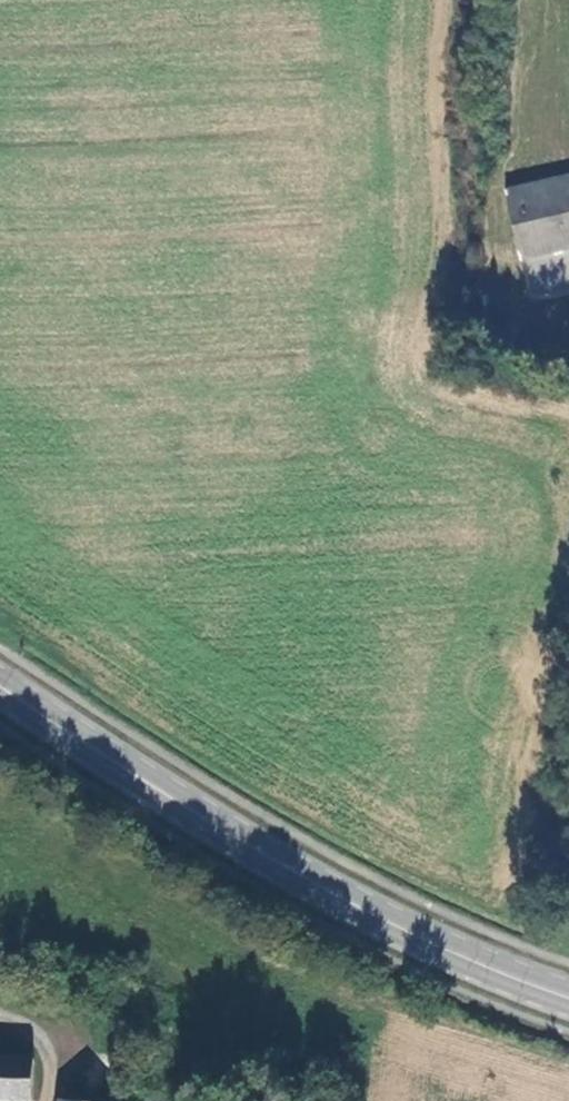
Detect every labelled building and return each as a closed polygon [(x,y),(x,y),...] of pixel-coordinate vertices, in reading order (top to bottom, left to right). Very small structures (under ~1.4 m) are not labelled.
[(502,174),(519,239),(568,226),(568,156),(502,174)] [(0,1010),(0,1036),(19,1037),(19,1010),(0,1010)] [(54,1084),(56,1038),(19,1037),(0,1036),(0,1082),(54,1084)] [(139,1086),(84,1080),(82,1100),(138,1100),(139,1086)]
